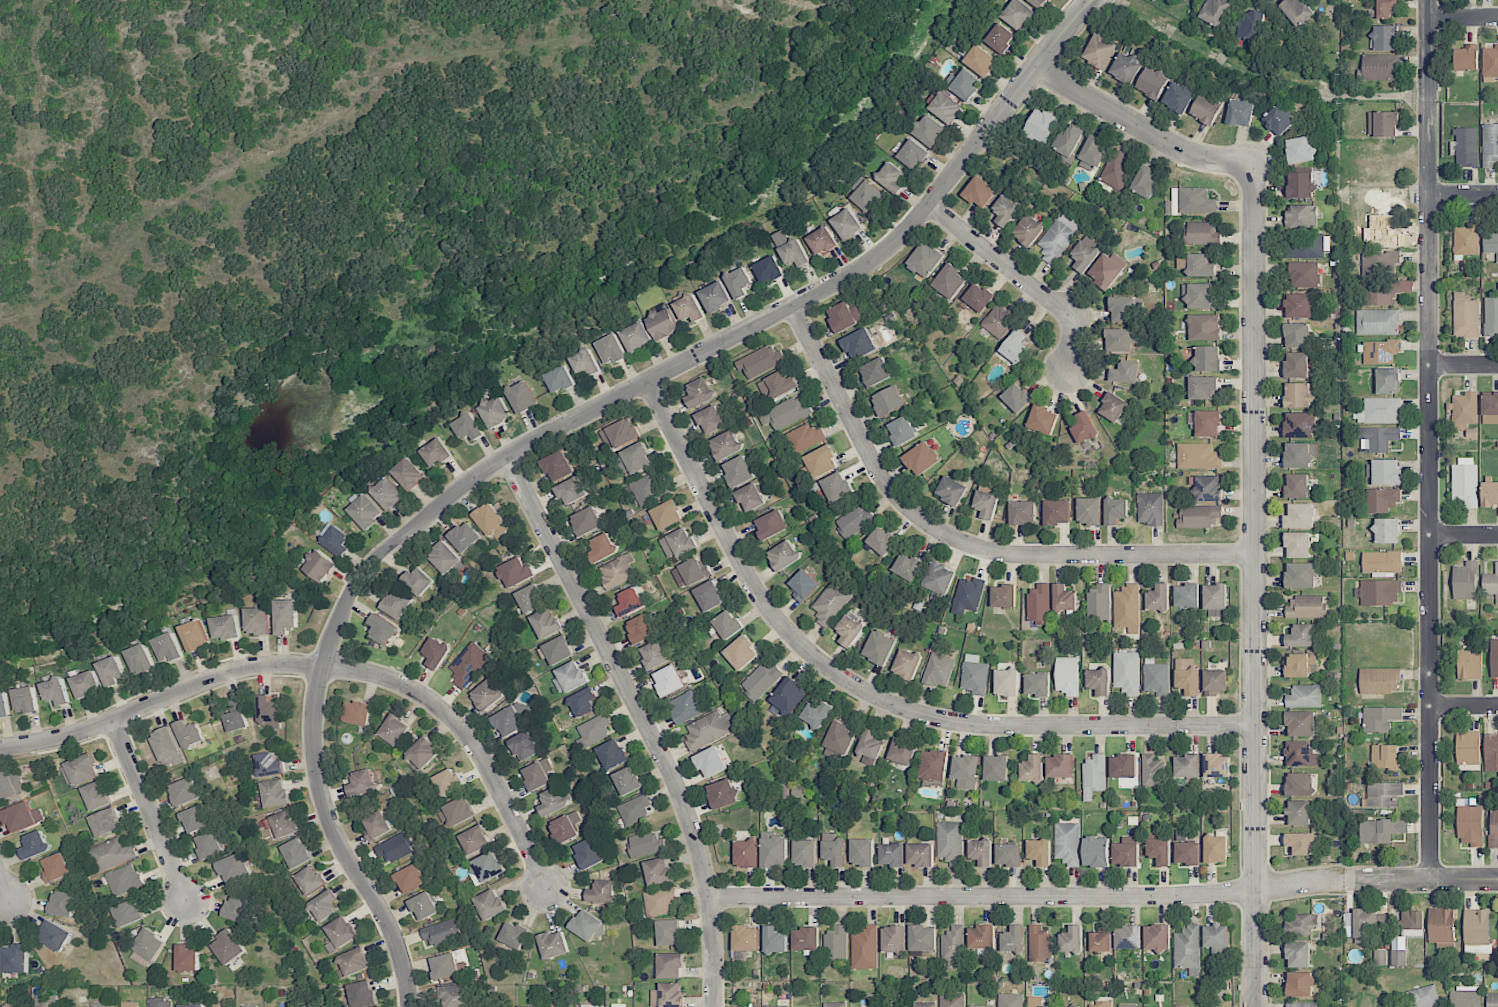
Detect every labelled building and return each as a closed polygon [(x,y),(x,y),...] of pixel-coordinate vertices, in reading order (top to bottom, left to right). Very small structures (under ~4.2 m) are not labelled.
[(1036,11),(1021,0),(1014,0),(1001,17),(1021,32),(1036,11)] [(1040,9),(1047,0),(1028,0),(1040,9)] [(1221,27),(1231,2),(1226,0),(1207,0),(1200,19),(1221,27)] [(1299,28),(1314,14),(1302,0),(1286,0),(1279,6),(1299,28)] [(1391,19),(1391,10),(1399,9),(1398,0),(1377,0),(1377,19),(1391,19)] [(1240,12),(1239,42),(1263,43),(1264,13),(1240,12)] [(1002,55),(1017,36),(1000,22),(985,41),(1002,55)] [(1398,50),(1398,25),(1373,26),(1374,51),(1398,50)] [(1096,32),(1083,59),(1106,70),(1119,43),(1096,32)] [(998,58),(975,44),(963,63),(986,77),(998,58)] [(1478,71),(1478,44),(1467,44),(1467,50),(1455,49),(1455,71),(1478,71)] [(1494,44),(1494,49),(1483,49),(1482,77),(1497,77),(1497,44),(1494,44)] [(1120,51),(1110,75),(1133,85),(1143,61),(1120,51)] [(1399,55),(1363,55),(1363,70),(1358,70),(1358,80),(1399,80),(1399,55)] [(1158,100),(1170,78),(1148,67),(1136,88),(1158,100)] [(950,89),(968,102),(983,81),(964,68),(950,89)] [(1162,104),(1184,114),(1195,91),(1173,81),(1162,104)] [(963,108),(943,90),(928,108),(949,125),(963,108)] [(1213,126),(1223,102),(1201,92),(1190,115),(1213,126)] [(1227,123),(1252,126),(1254,103),(1230,100),(1227,123)] [(1262,120),(1278,138),(1296,122),(1279,104),(1262,120)] [(1061,119),(1038,107),(1024,133),(1047,145),(1061,119)] [(1398,136),(1398,112),(1369,112),(1369,136),(1398,136)] [(947,129),(927,113),(912,132),(932,148),(947,129)] [(1086,131),(1072,123),(1066,134),(1062,132),(1053,148),(1071,158),(1086,131)] [(1483,124),(1484,168),(1496,168),(1496,160),(1497,160),(1497,124),(1483,124)] [(1477,128),(1456,128),(1457,167),(1478,166),(1477,128)] [(1101,148),(1103,140),(1090,135),(1078,166),(1096,173),(1106,150),(1101,148)] [(1290,165),(1315,160),(1311,136),(1286,140),(1290,165)] [(914,171),(929,152),(912,138),(897,157),(914,171)] [(1122,189),(1135,158),(1115,149),(1102,181),(1122,189)] [(898,196),(904,187),(898,183),(905,173),(888,161),(875,179),(898,196)] [(1151,200),(1163,173),(1143,163),(1130,190),(1151,200)] [(1314,172),(1288,173),(1288,198),(1314,198),(1314,172)] [(983,210),(998,191),(978,175),(963,194),(983,210)] [(867,213),(885,195),(868,179),(851,198),(867,213)] [(1217,199),(1209,199),(1208,187),(1172,188),(1172,201),(1166,201),(1166,214),(1217,213),(1217,199)] [(1008,198),(1004,194),(992,209),(1000,215),(995,221),(1003,227),(1025,203),(1013,192),(1008,198)] [(1317,205),(1287,205),(1287,227),(1316,228),(1317,205)] [(831,220),(845,241),(864,228),(850,207),(831,220)] [(1038,245),(1046,250),(1040,257),(1052,266),(1083,224),(1064,209),(1038,245)] [(1029,248),(1045,228),(1028,214),(1012,233),(1029,248)] [(1187,223),(1187,245),(1216,244),(1215,222),(1187,223)] [(1454,254),(1478,255),(1479,223),(1466,222),(1466,227),(1454,226),(1454,254)] [(1493,223),(1493,231),(1484,231),(1483,253),(1496,253),(1496,263),(1497,263),(1497,223),(1493,223)] [(817,256),(838,245),(827,226),(807,237),(817,256)] [(796,262),(799,267),(810,262),(798,237),(790,241),(784,229),(772,235),(787,266),(796,262)] [(1078,261),(1073,267),(1083,274),(1103,250),(1085,236),(1070,255),(1078,261)] [(926,281),(944,254),(924,241),(905,267),(926,281)] [(1362,253),(1362,273),(1399,272),(1399,252),(1362,253)] [(1106,291),(1124,269),(1106,253),(1087,275),(1106,291)] [(1215,276),(1215,264),(1208,264),(1208,254),(1188,254),(1188,277),(1215,276)] [(784,275),(775,255),(753,265),(763,285),(784,275)] [(1320,262),(1290,263),(1290,287),(1321,287),(1320,262)] [(968,278),(947,263),(931,286),(952,301),(968,278)] [(747,295),(744,289),(753,284),(745,267),(725,276),(736,300),(747,295)] [(710,315),(724,308),(723,305),(731,301),(722,281),(699,291),(710,315)] [(981,314),(995,296),(975,282),(962,300),(981,314)] [(1393,306),(1393,292),(1412,292),(1412,284),(1366,282),(1366,305),(1393,306)] [(1213,309),(1214,284),(1188,283),(1187,308),(1213,309)] [(679,301),(674,304),(682,322),(691,317),(694,323),(705,318),(692,291),(678,298),(679,301)] [(1454,337),(1479,338),(1480,301),(1470,300),(1471,293),(1455,293),(1454,337)] [(1313,294),(1286,294),(1286,318),(1314,318),(1313,294)] [(1135,322),(1136,297),(1112,297),(1111,322),(1135,322)] [(1485,297),(1485,336),(1497,337),(1497,298),(1485,297)] [(827,310),(836,333),(863,322),(854,299),(827,310)] [(981,326),(1001,340),(1016,318),(996,305),(981,326)] [(680,332),(670,307),(647,316),(656,341),(680,332)] [(1399,309),(1357,309),(1356,335),(1399,335),(1399,309)] [(1220,314),(1189,315),(1190,341),(1221,340),(1220,314)] [(630,353),(653,344),(645,321),(621,330),(630,353)] [(1287,348),(1310,347),(1309,322),(1286,323),(1287,348)] [(853,362),(878,350),(867,327),(842,339),(853,362)] [(1022,343),(1026,336),(1016,329),(999,351),(1018,365),(1029,348),(1022,343)] [(1107,329),(1106,351),(1131,352),(1132,330),(1107,329)] [(608,366),(628,357),(617,333),(597,342),(608,366)] [(1363,341),(1364,364),(1393,364),(1393,353),(1401,353),(1401,341),(1363,341)] [(735,361),(740,371),(744,369),(749,379),(786,361),(780,349),(775,352),(771,344),(735,361)] [(1221,346),(1187,346),(1187,362),(1196,362),(1196,371),(1221,371),(1221,346)] [(590,377),(601,373),(591,348),(571,356),(578,375),(588,372),(590,377)] [(1308,352),(1285,352),(1285,379),(1308,378),(1308,352)] [(892,378),(884,357),(860,366),(868,387),(892,378)] [(1110,368),(1109,381),(1137,384),(1139,362),(1121,360),(1120,369),(1110,368)] [(575,384),(565,364),(544,375),(555,395),(575,384)] [(1400,368),(1376,369),(1377,394),(1400,394),(1400,368)] [(800,388),(794,375),(786,378),(784,372),(758,382),(766,402),(800,388)] [(1189,400),(1217,400),(1218,377),(1189,376),(1189,400)] [(690,408),(715,398),(707,377),(687,385),(691,395),(686,398),(690,408)] [(518,414),(538,404),(526,381),(506,391),(518,414)] [(1001,397),(1017,414),(1033,399),(1017,382),(1001,397)] [(1285,408),(1311,408),(1312,383),(1285,383),(1285,408)] [(871,397),(881,417),(906,405),(896,385),(871,397)] [(1129,403),(1111,391),(1098,411),(1117,423),(1129,403)] [(1478,392),(1464,391),(1464,395),(1452,395),(1452,403),(1447,403),(1446,410),(1454,410),(1453,430),(1466,430),(1466,424),(1477,424),(1478,392)] [(1495,392),(1495,396),(1483,395),(1482,423),(1497,424),(1497,392),(1495,392)] [(489,429),(512,419),(501,395),(478,405),(489,429)] [(813,413),(807,401),(800,404),(796,397),(758,415),(764,426),(772,422),(776,431),(813,413)] [(1400,398),(1364,398),(1365,410),(1358,411),(1358,423),(1400,423),(1400,398)] [(1026,428),(1050,437),(1059,413),(1035,404),(1026,428)] [(706,435),(725,426),(715,405),(696,414),(706,435)] [(1098,434),(1087,410),(1076,415),(1079,423),(1070,427),(1078,444),(1098,434)] [(1196,411),(1197,436),(1221,436),(1220,410),(1196,411)] [(483,436),(472,412),(452,421),(461,440),(471,436),(474,440),(483,436)] [(1314,412),(1285,413),(1285,438),(1315,438),(1314,412)] [(918,436),(906,415),(887,425),(898,447),(918,436)] [(640,437),(630,417),(599,432),(609,452),(640,437)] [(785,435),(796,455),(826,438),(820,426),(812,430),(808,423),(785,435)] [(1389,453),(1389,440),(1401,440),(1401,428),(1359,428),(1359,440),(1369,440),(1369,453),(1389,453)] [(742,450),(733,430),(709,441),(718,461),(742,450)] [(431,469),(452,458),(441,438),(420,449),(431,469)] [(915,476),(941,461),(928,440),(903,455),(915,476)] [(653,465),(643,442),(618,453),(628,476),(653,465)] [(1221,469),(1222,453),(1213,453),(1213,444),(1178,443),(1178,468),(1221,469)] [(1285,468),(1310,468),(1310,458),(1316,459),(1317,443),(1285,443),(1285,468)] [(839,467),(828,445),(803,457),(814,479),(839,467)] [(552,483),(574,473),(563,450),(541,460),(552,483)] [(755,477),(743,455),(721,466),(733,489),(755,477)] [(409,491),(426,476),(407,456),(391,472),(409,491)] [(1399,460),(1373,459),(1372,485),(1401,485),(1402,469),(1398,469),(1399,460)] [(1478,509),(1478,465),(1452,465),(1452,501),(1465,501),(1465,509),(1478,509)] [(821,479),(826,495),(827,495),(829,503),(852,495),(845,472),(821,479)] [(1308,498),(1308,474),(1288,474),(1288,486),(1285,486),(1285,498),(1308,498)] [(935,496),(958,507),(968,486),(945,475),(935,496)] [(370,491),(387,511),(405,497),(387,476),(370,491)] [(555,487),(564,506),(589,495),(579,476),(555,487)] [(1221,476),(1195,476),(1195,497),(1221,497),(1221,476)] [(638,501),(662,500),(661,478),(629,480),(630,496),(638,495),(638,501)] [(766,504),(755,482),(736,491),(746,513),(766,504)] [(1483,482),(1482,506),(1497,506),(1497,482),(1483,482)] [(1401,488),(1369,489),(1369,513),(1389,513),(1389,505),(1402,505),(1401,488)] [(980,517),(992,521),(999,495),(978,489),(973,509),(982,511),(980,517)] [(1163,493),(1138,493),(1139,525),(1164,525),(1163,493)] [(384,514),(365,494),(347,510),(366,531),(384,514)] [(1079,525),(1101,525),(1101,498),(1079,499),(1079,525)] [(1128,500),(1106,499),(1105,525),(1118,526),(1118,519),(1127,519),(1128,500)] [(660,531),(683,520),(673,500),(651,510),(660,531)] [(1070,500),(1044,501),(1045,525),(1070,524),(1070,500)] [(511,528),(489,501),(473,515),(494,541),(511,528)] [(1036,501),(1011,501),(1010,524),(1036,524),(1036,501)] [(874,519),(861,503),(835,523),(848,540),(874,519)] [(1315,528),(1314,503),(1289,504),(1289,515),(1283,515),(1284,528),(1315,528)] [(1179,528),(1215,529),(1215,518),(1222,518),(1222,506),(1180,505),(1179,528)] [(570,516),(578,537),(603,527),(595,506),(570,516)] [(756,520),(761,530),(758,532),(763,542),(789,528),(779,509),(756,520)] [(1400,519),(1375,518),(1375,543),(1399,544),(1400,519)] [(448,537),(463,554),(481,537),(467,521),(448,537)] [(318,540),(343,558),(350,549),(345,545),(350,537),(331,523),(318,540)] [(898,541),(880,526),(865,544),(882,559),(898,541)] [(659,539),(668,560),(696,548),(687,527),(659,539)] [(1310,532),(1284,533),(1284,549),(1288,549),(1288,558),(1310,558),(1310,532)] [(588,553),(593,563),(617,554),(608,533),(590,540),(594,551),(588,553)] [(777,572),(800,560),(790,540),(767,552),(777,572)] [(461,560),(443,541),(427,556),(445,575),(461,560)] [(323,584),(338,564),(318,549),(303,569),(323,584)] [(1363,551),(1363,572),(1401,573),(1402,552),(1363,551)] [(636,578),(630,565),(635,562),(631,553),(598,566),(607,590),(636,578)] [(922,562),(901,553),(892,571),(913,581),(922,562)] [(708,577),(700,557),(679,565),(688,586),(708,577)] [(507,589),(535,577),(530,564),(524,567),(520,558),(498,567),(507,589)] [(948,595),(954,571),(947,569),(948,564),(932,560),(924,589),(948,595)] [(1476,599),(1477,561),(1465,561),(1465,566),(1454,566),(1453,599),(1476,599)] [(1496,562),(1496,574),(1483,574),(1482,594),(1495,595),(1495,605),(1497,605),(1497,562),(1496,562)] [(1286,588),(1316,588),(1316,563),(1286,563),(1286,588)] [(420,597),(434,581),(417,566),(403,581),(420,597)] [(787,586),(804,602),(820,584),(803,568),(787,586)] [(951,612),(962,616),(965,609),(976,612),(986,582),(963,574),(951,612)] [(812,607),(820,613),(815,620),(828,630),(853,593),(832,579),(812,607)] [(725,603),(714,580),(694,589),(704,613),(725,603)] [(1361,580),(1361,588),(1355,588),(1355,597),(1361,597),(1360,605),(1400,605),(1401,581),(1361,580)] [(1049,583),(1036,584),(1037,591),(1027,591),(1028,624),(1050,623),(1049,583)] [(1076,610),(1076,591),(1066,591),(1066,583),(1054,583),(1054,611),(1076,610)] [(1109,584),(1096,583),(1096,590),(1088,590),(1087,620),(1109,620),(1109,584)] [(1139,628),(1139,583),(1124,583),(1124,592),(1114,591),(1113,627),(1139,628)] [(546,605),(536,584),(515,593),(524,615),(546,605)] [(1168,584),(1157,584),(1157,591),(1146,591),(1146,610),(1169,610),(1168,584)] [(1199,585),(1176,584),(1175,607),(1199,607),(1199,585)] [(1205,617),(1227,617),(1226,584),(1205,584),(1205,617)] [(992,585),(992,608),(1016,608),(1016,586),(992,585)] [(381,608),(400,621),(415,599),(395,586),(381,608)] [(616,607),(621,618),(645,605),(635,586),(618,595),(622,604),(616,607)] [(1325,596),(1291,596),(1291,606),(1286,606),(1286,618),(1326,617),(1325,596)] [(275,600),(276,635),(288,635),(288,628),(298,628),(297,599),(275,600)] [(247,635),(269,634),(268,608),(246,608),(247,635)] [(531,616),(540,639),(561,631),(552,608),(531,616)] [(725,641),(743,628),(730,609),(712,621),(725,641)] [(369,624),(374,626),(369,637),(388,646),(398,625),(373,613),(369,624)] [(849,649),(866,626),(847,613),(835,630),(843,636),(839,642),(849,649)] [(655,636),(645,614),(626,622),(636,644),(655,636)] [(213,617),(215,640),(240,637),(238,615),(213,617)] [(211,645),(201,620),(181,628),(190,653),(211,645)] [(1285,646),(1312,647),(1313,624),(1293,624),(1292,634),(1286,634),(1285,646)] [(886,665),(896,638),(873,630),(863,657),(886,665)] [(184,657),(175,632),(154,640),(164,665),(184,657)] [(552,666),(574,655),(564,635),(542,646),(552,666)] [(723,653),(739,672),(760,653),(744,635),(723,653)] [(451,646),(432,636),(422,654),(430,658),(427,665),(438,671),(451,646)] [(650,670),(669,661),(659,640),(640,649),(650,670)] [(492,659),(473,641),(449,667),(457,675),(452,681),(462,691),(492,659)] [(125,652),(135,676),(156,668),(146,643),(125,652)] [(1482,679),(1482,645),(1458,645),(1458,679),(1482,679)] [(891,673),(913,681),(922,657),(901,649),(891,673)] [(946,689),(956,660),(932,652),(922,681),(946,689)] [(1287,652),(1286,677),(1309,678),(1309,664),(1316,665),(1317,653),(1287,652)] [(1139,696),(1139,653),(1114,653),(1114,688),(1123,688),(1123,696),(1139,696)] [(977,663),(977,655),(964,654),(961,690),(972,691),(972,695),(985,696),(988,664),(977,663)] [(98,662),(106,688),(119,684),(118,679),(125,677),(119,656),(98,662)] [(1056,691),(1065,691),(1065,696),(1079,696),(1079,657),(1056,657),(1056,691)] [(1169,696),(1169,664),(1155,664),(1155,658),(1145,658),(1145,692),(1156,692),(1156,696),(1169,696)] [(1197,696),(1197,659),(1176,659),(1176,689),(1186,688),(1186,696),(1197,696)] [(588,683),(578,660),(555,670),(558,678),(554,680),(560,694),(588,683)] [(754,702),(784,674),(775,665),(770,670),(763,663),(739,686),(754,702)] [(685,688),(676,664),(653,673),(663,697),(685,688)] [(1228,690),(1227,669),(1204,670),(1205,696),(1217,696),(1217,691),(1228,690)] [(1401,669),(1360,669),(1360,694),(1398,693),(1398,681),(1401,681),(1401,669)] [(103,691),(95,670),(71,679),(79,700),(103,691)] [(1018,696),(1018,670),(996,670),(995,696),(1018,696)] [(1109,696),(1109,670),(1087,670),(1087,689),(1096,689),(1096,696),(1109,696)] [(1049,674),(1026,673),(1026,695),(1049,696),(1049,674)] [(810,693),(790,676),(769,700),(789,717),(810,693)] [(506,694),(491,677),(470,695),(485,712),(506,694)] [(57,700),(58,707),(70,704),(64,678),(42,683),(47,702),(57,700)] [(1285,705),(1320,705),(1320,685),(1292,685),(1292,695),(1285,695),(1285,705)] [(16,713),(38,712),(36,687),(14,689),(16,713)] [(597,697),(593,687),(568,698),(577,718),(596,710),(592,700),(597,697)] [(668,702),(680,724),(706,710),(694,688),(668,702)] [(6,690),(0,691),(0,717),(10,715),(6,690)] [(259,695),(259,727),(281,727),(281,702),(271,702),(271,695),(259,695)] [(373,705),(348,700),(344,722),(368,727),(373,705)] [(522,718),(531,713),(523,700),(491,717),(503,738),(526,726),(522,718)] [(819,706),(809,701),(800,720),(821,730),(833,706),(822,701),(819,706)] [(1402,708),(1359,708),(1359,731),(1391,732),(1391,720),(1402,720),(1402,708)] [(249,727),(245,710),(225,715),(229,732),(249,727)] [(583,738),(580,739),(585,749),(610,734),(606,726),(612,723),(606,711),(577,728),(583,738)] [(728,712),(721,716),(718,711),(686,725),(690,734),(684,737),(690,750),(736,729),(728,712)] [(1315,712),(1287,712),(1287,737),(1315,736),(1315,712)] [(379,736),(398,747),(410,725),(391,714),(379,736)] [(188,726),(186,720),(176,723),(183,748),(205,742),(199,722),(188,726)] [(856,733),(847,729),(849,725),(836,720),(821,753),(844,762),(856,733)] [(878,760),(885,743),(875,739),(878,732),(866,727),(856,752),(878,760)] [(162,767),(182,761),(173,728),(152,734),(162,767)] [(508,740),(520,763),(541,752),(529,729),(508,740)] [(1480,731),(1456,731),(1457,765),(1480,765),(1480,731)] [(1486,732),(1485,772),(1497,772),(1497,733),(1486,732)] [(406,754),(421,770),(440,752),(426,736),(406,754)] [(629,761),(618,738),(596,748),(607,771),(629,761)] [(911,766),(917,744),(894,738),(888,760),(911,766)] [(1311,741),(1287,741),(1287,767),(1318,766),(1318,754),(1311,754),(1311,741)] [(1397,745),(1372,745),(1372,769),(1401,769),(1401,755),(1397,755),(1397,745)] [(727,769),(716,746),(693,757),(700,772),(703,770),(707,778),(727,769)] [(945,781),(948,752),(923,750),(921,784),(932,784),(932,779),(945,781)] [(277,762),(275,752),(255,755),(258,777),(286,773),(284,760),(277,762)] [(69,787),(100,776),(92,753),(61,764),(69,787)] [(1072,778),(1073,754),(1056,754),(1056,757),(1048,757),(1047,777),(1072,778)] [(1106,754),(1092,755),(1092,761),(1083,761),(1083,802),(1092,802),(1092,791),(1106,791),(1106,754)] [(1142,786),(1164,787),(1165,761),(1155,761),(1155,754),(1143,754),(1142,786)] [(954,755),(953,779),(957,779),(957,788),(977,789),(979,756),(954,755)] [(985,780),(1007,781),(1008,756),(986,755),(985,780)] [(1021,781),(1043,781),(1043,755),(1030,755),(1030,762),(1021,762),(1021,781)] [(1136,778),(1136,755),(1111,755),(1111,777),(1136,778)] [(1199,756),(1175,755),(1175,777),(1198,778),(1199,756)] [(1230,778),(1230,755),(1205,755),(1205,777),(1230,778)] [(553,770),(547,758),(521,770),(531,792),(551,782),(547,773),(553,770)] [(642,788),(633,766),(613,774),(622,796),(642,788)] [(347,785),(350,797),(377,791),(372,769),(352,773),(354,783),(347,785)] [(432,778),(441,797),(465,786),(459,774),(455,776),(451,769),(432,778)] [(19,773),(12,777),(9,770),(0,774),(0,801),(26,791),(19,773)] [(1313,773),(1287,773),(1287,795),(1313,796),(1313,773)] [(201,799),(195,777),(170,785),(176,806),(201,799)] [(707,787),(715,809),(739,801),(731,778),(707,787)] [(289,805),(287,779),(262,782),(265,807),(289,805)] [(91,812),(112,803),(102,780),(82,788),(91,812)] [(1403,783),(1367,782),(1367,807),(1398,807),(1398,795),(1403,795),(1403,783)] [(538,807),(543,818),(567,807),(557,786),(539,794),(544,804),(538,807)] [(651,804),(646,793),(617,807),(626,827),(649,816),(645,807),(651,804)] [(451,828),(476,816),(467,796),(442,807),(451,828)] [(40,808),(32,810),(28,801),(3,811),(12,834),(45,821),(40,808)] [(1287,825),(1309,826),(1310,801),(1288,801),(1287,825)] [(188,833),(215,824),(207,803),(181,813),(188,833)] [(1497,848),(1497,804),(1490,805),(1491,848),(1497,848)] [(1458,805),(1459,843),(1470,843),(1470,847),(1483,846),(1483,805),(1458,805)] [(98,839),(123,828),(114,807),(89,818),(98,839)] [(270,817),(278,840),(299,832),(291,809),(270,817)] [(364,819),(369,829),(364,831),(370,842),(393,830),(382,810),(364,819)] [(581,821),(576,811),(551,823),(561,844),(579,835),(574,825),(581,821)] [(1391,843),(1391,834),(1408,833),(1408,819),(1361,820),(1361,843),(1391,843)] [(962,822),(938,822),(937,857),(947,858),(947,867),(962,867),(962,822)] [(1079,867),(1080,824),(1055,823),(1054,859),(1063,859),(1063,867),(1079,867)] [(491,845),(482,825),(459,836),(468,856),(491,845)] [(26,861),(51,850),(42,829),(23,838),(27,846),(21,849),(26,861)] [(203,860),(224,853),(216,831),(195,838),(203,860)] [(384,866),(415,851),(406,831),(374,847),(384,866)] [(629,835),(633,856),(667,851),(664,837),(656,839),(655,831),(629,835)] [(762,868),(787,867),(786,836),(774,837),(773,831),(761,832),(762,868)] [(1176,832),(1176,842),(1194,842),(1195,833),(1176,832)] [(845,868),(844,840),(836,840),(836,833),(823,833),(823,860),(834,860),(834,868),(845,868)] [(1285,847),(1293,847),(1293,855),(1314,856),(1314,833),(1286,833),(1285,847)] [(1227,836),(1204,836),(1205,863),(1228,862),(1227,836)] [(292,869),(312,860),(302,837),(281,846),(292,869)] [(573,847),(584,870),(605,861),(594,837),(573,847)] [(1084,867),(1109,867),(1109,837),(1084,837),(1084,867)] [(1122,844),(1113,843),(1113,866),(1138,867),(1139,837),(1122,837),(1122,844)] [(137,859),(132,841),(122,844),(120,838),(90,847),(97,871),(137,859)] [(852,839),(851,866),(873,866),(874,840),(852,839)] [(1028,839),(1028,860),(1038,860),(1038,867),(1050,867),(1050,840),(1028,839)] [(1170,839),(1147,839),(1147,858),(1158,859),(1157,866),(1169,866),(1170,839)] [(757,867),(757,841),(735,840),(735,867),(757,867)] [(816,866),(816,840),(793,840),(793,866),(816,866)] [(992,841),(969,841),(969,859),(979,859),(979,867),(991,867),(992,841)] [(933,866),(933,843),(908,844),(908,866),(933,866)] [(1199,864),(1199,843),(1175,843),(1175,864),(1199,864)] [(903,844),(880,844),(881,868),(904,867),(903,844)] [(1020,844),(997,844),(997,866),(1021,866),(1020,844)] [(466,864),(477,886),(505,872),(495,850),(466,864)] [(226,885),(252,875),(242,852),(217,862),(226,885)] [(72,875),(65,853),(43,859),(47,871),(44,872),(47,883),(72,875)] [(673,882),(668,857),(644,862),(649,886),(673,882)] [(143,886),(133,863),(105,874),(114,897),(143,886)] [(405,894),(427,883),(417,863),(394,875),(405,894)] [(305,896),(325,886),(316,865),(295,875),(305,896)] [(594,889),(587,889),(587,902),(614,903),(615,880),(595,880),(594,889)] [(485,921),(506,911),(496,888),(474,898),(485,921)] [(677,913),(675,889),(644,892),(647,916),(677,913)] [(308,902),(319,923),(338,913),(332,902),(337,900),(332,890),(308,902)] [(72,917),(75,894),(54,891),(51,915),(72,917)] [(420,922),(439,912),(429,891),(409,900),(420,922)] [(251,898),(230,893),(225,918),(245,922),(251,898)] [(145,918),(137,898),(112,908),(120,928),(145,918)] [(1428,909),(1429,943),(1437,943),(1438,948),(1455,948),(1454,908),(1428,909)] [(570,929),(591,942),(597,933),(600,935),(607,924),(582,909),(570,929)] [(1464,953),(1490,954),(1490,909),(1465,909),(1464,953)] [(1369,943),(1369,927),(1387,927),(1387,910),(1353,911),(1353,913),(1345,913),(1345,937),(1354,937),(1354,943),(1369,943)] [(1423,910),(1403,910),(1403,936),(1424,936),(1423,910)] [(1325,914),(1295,914),(1295,920),(1286,920),(1285,934),(1324,934),(1325,914)] [(330,953),(359,936),(346,915),(325,927),(333,940),(325,945),(330,953)] [(72,932),(47,919),(36,939),(61,952),(72,932)] [(460,940),(456,920),(421,927),(424,941),(432,940),(433,945),(460,940)] [(499,941),(520,951),(530,931),(508,920),(499,941)] [(658,920),(658,946),(681,945),(680,920),(658,920)] [(1099,932),(1090,932),(1091,952),(1112,951),(1111,924),(1099,925),(1099,932)] [(1200,925),(1184,924),(1184,933),(1174,933),(1174,968),(1199,968),(1200,925)] [(1229,954),(1228,924),(1204,925),(1204,947),(1211,947),(1212,955),(1229,954)] [(777,925),(765,925),(765,953),(787,952),(787,933),(777,933),(777,925)] [(847,925),(834,925),(834,932),(825,932),(824,961),(847,962),(847,925)] [(878,969),(878,925),(864,925),(864,934),(852,934),(852,969),(878,969)] [(964,926),(950,925),(949,936),(942,936),(942,967),(956,967),(956,961),(964,961),(964,926)] [(1024,925),(1011,925),(1011,932),(1001,932),(1001,952),(1023,952),(1024,925)] [(1052,961),(1051,932),(1042,932),(1042,925),(1029,925),(1030,961),(1052,961)] [(1082,925),(1070,925),(1070,933),(1059,932),(1059,952),(1082,952),(1082,925)] [(1170,950),(1170,925),(1145,925),(1145,950),(1170,950)] [(157,937),(159,933),(144,926),(133,950),(156,961),(165,941),(157,937)] [(759,927),(734,926),(733,950),(759,951),(759,927)] [(884,952),(906,952),(905,926),(883,926),(884,952)] [(936,950),(936,926),(911,926),(910,950),(936,950)] [(995,926),(970,926),(969,949),(978,949),(977,956),(994,957),(995,926)] [(1116,926),(1116,948),(1141,949),(1141,926),(1116,926)] [(819,928),(794,927),(793,950),(819,950),(819,928)] [(210,944),(227,966),(246,951),(230,929),(210,944)] [(538,937),(545,960),(569,953),(562,929),(538,937)] [(1406,936),(1391,937),(1392,966),(1406,966),(1406,936)] [(1310,943),(1287,942),(1287,967),(1310,968),(1310,943)] [(3,973),(28,973),(28,944),(13,943),(13,947),(3,947),(3,973)] [(199,971),(199,948),(190,948),(190,944),(178,944),(177,971),(199,971)] [(371,967),(363,947),(335,958),(344,978),(371,967)] [(1387,965),(1387,950),(1375,951),(1375,966),(1387,965)] [(435,980),(460,974),(454,952),(430,958),(435,980)] [(683,979),(683,953),(659,953),(659,978),(683,979)] [(1312,972),(1288,971),(1287,996),(1311,996),(1312,972)] [(372,980),(348,984),(352,1006),(369,1006),(376,1006),(372,980)] [(683,983),(660,983),(660,990),(651,989),(651,1006),(683,1006),(683,983)] [(436,986),(437,1006),(469,1006),(468,985),(436,986)] [(1435,985),(1407,991),(1410,1006),(1440,1006),(1435,985)] [(1450,1006),(1481,1006),(1482,988),(1451,987),(1450,1006)] [(1487,993),(1487,1006),(1497,1006),(1497,993),(1487,993)] [(964,994),(939,995),(940,1006),(965,1006),(964,994)] [(1024,994),(999,994),(999,1006),(1024,1006),(1024,994)] [(55,996),(34,996),(35,1006),(55,1006),(55,996)] [(1053,1006),(1041,1006),(1041,996),(1028,997),(1028,1006),(1053,1006)]
